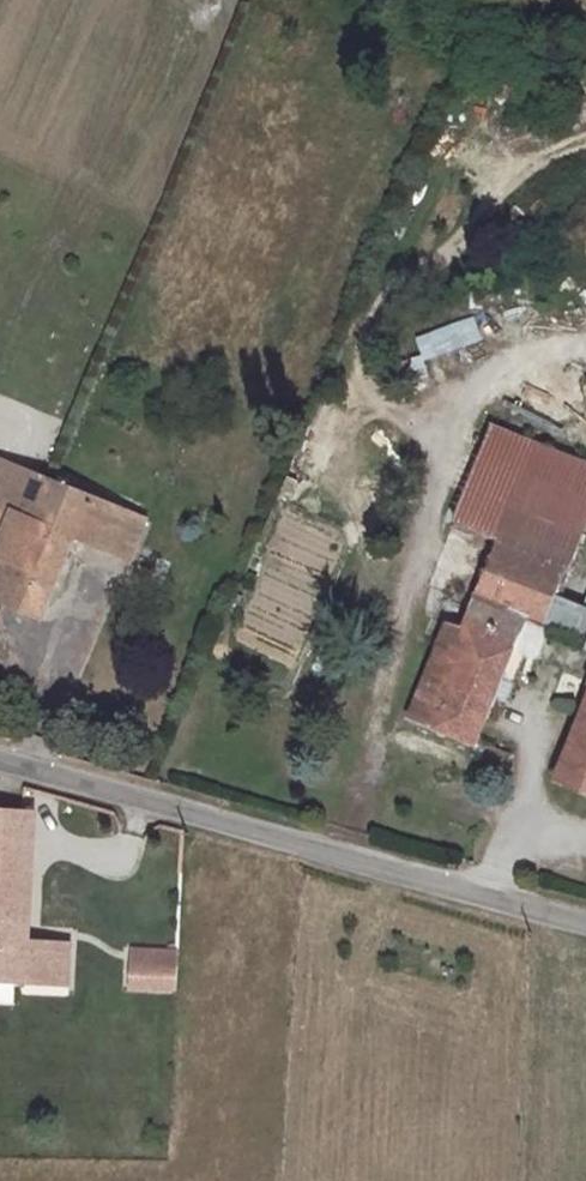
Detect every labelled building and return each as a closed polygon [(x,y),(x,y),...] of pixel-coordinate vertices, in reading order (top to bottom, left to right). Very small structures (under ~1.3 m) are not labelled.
[(480,320),(414,336),(420,361),(486,344),(480,320)] [(468,543),(472,536),(577,567),(585,540),(585,477),(482,440),(452,539),(468,543)] [(6,461),(0,475),(0,604),(50,626),(88,533),(149,558),(161,525),(6,461)] [(472,536),(468,543),(500,554),(464,643),(444,637),(410,732),(476,751),(495,709),(512,714),(528,670),(541,671),(577,567),(472,536)] [(561,789),(585,796),(585,706),(561,789)] [(60,996),(73,997),(74,962),(21,957),(24,821),(0,819),(0,993),(60,996)] [(132,954),(133,969),(186,971),(187,955),(132,954)] [(186,971),(133,969),(134,998),(185,1000),(186,971)]
